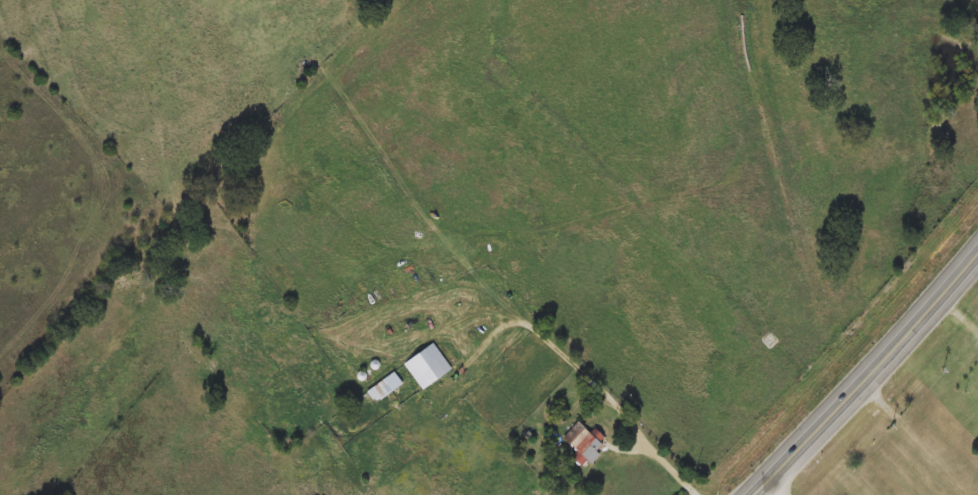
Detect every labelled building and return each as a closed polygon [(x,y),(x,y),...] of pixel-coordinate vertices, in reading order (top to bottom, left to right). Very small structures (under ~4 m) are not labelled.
[(402,365),(430,342),(451,367),(423,390),(402,365)] [(370,388),(393,372),(402,385),(379,401),(370,388)] [(581,467),(557,443),(578,422),(588,433),(592,428),(606,442),(581,467)]
